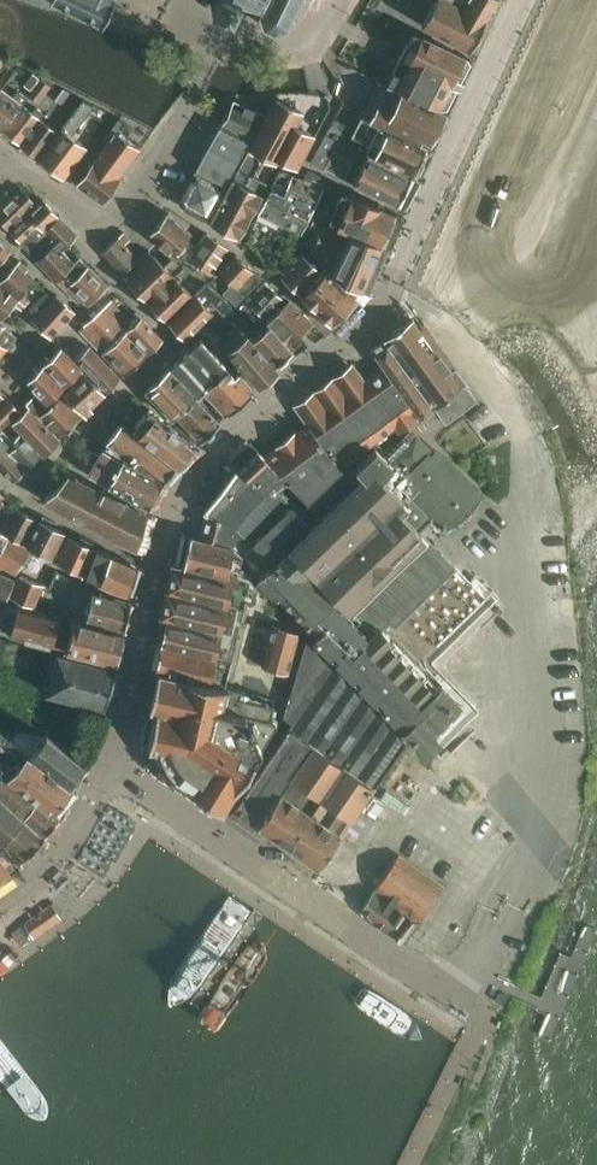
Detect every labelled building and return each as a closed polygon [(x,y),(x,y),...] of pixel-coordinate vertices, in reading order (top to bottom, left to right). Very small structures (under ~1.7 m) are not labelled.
[(103,24),(114,0),(53,0),(103,24)] [(212,5),(231,14),(238,0),(215,0),(212,5)] [(263,9),(261,14),(265,26),(276,31),(287,27),(292,17),(297,19),(298,16),(294,13),(301,0),(243,0),(263,9)] [(398,3),(426,19),(423,25),(471,52),(499,0),(437,0),(435,3),(430,0),(399,0),(398,3)] [(415,33),(409,44),(418,49),(411,63),(452,84),(465,58),(422,36),(415,33)] [(388,86),(387,88),(392,91),(393,88),(440,111),(445,101),(443,100),(450,88),(451,85),(452,84),(411,63),(404,77),(395,72),(388,86)] [(33,74),(23,86),(31,92),(32,93),(41,81),(40,80),(33,74)] [(31,92),(29,96),(39,103),(51,86),(41,79),(40,80),(41,81),(32,93),(31,92)] [(363,116),(363,117),(421,146),(422,144),(423,140),(431,144),(446,114),(440,111),(393,88),(392,91),(387,88),(388,86),(381,82),(363,116)] [(0,92),(0,129),(3,131),(23,105),(28,98),(19,92),(14,98),(2,89),(0,92)] [(64,90),(55,101),(62,106),(71,93),(64,90)] [(222,124),(222,125),(252,142),(264,115),(256,111),(257,110),(236,100),(234,99),(222,124)] [(273,99),(236,180),(249,188),(260,164),(259,164),(262,157),(277,164),(279,160),(299,169),(315,135),(295,126),(302,112),(273,99)] [(59,132),(39,159),(64,178),(64,179),(88,147),(73,135),(95,106),(84,100),(63,127),(59,132)] [(23,105),(3,131),(21,145),(41,119),(41,118),(46,112),(37,105),(31,111),(23,105)] [(363,117),(354,133),(365,138),(361,146),(371,152),(369,155),(414,178),(415,175),(417,175),(421,174),(425,166),(424,163),(422,162),(429,148),(422,144),(421,146),(363,117)] [(41,119),(21,145),(39,159),(59,132),(41,119)] [(108,141),(93,160),(94,161),(95,161),(95,160),(119,177),(140,148),(126,138),(134,127),(120,120),(105,139),(108,141)] [(222,125),(209,149),(240,167),(243,161),(252,142),(222,125)] [(326,135),(312,163),(325,170),(332,157),(328,154),(336,140),(326,135)] [(209,149),(195,174),(226,191),(233,179),(240,167),(209,149)] [(332,157),(325,170),(345,180),(356,160),(336,150),(332,157)] [(369,155),(354,184),(399,207),(414,178),(369,155)] [(95,161),(78,183),(103,203),(121,179),(119,177),(95,160),(95,161)] [(271,190),(259,214),(302,235),(324,190),(322,189),(325,183),(320,181),(323,177),(308,170),(303,180),(301,178),(281,169),(271,190)] [(226,192),(226,191),(195,174),(179,201),(181,207),(210,222),(226,192)] [(226,192),(210,222),(212,222),(240,238),(263,195),(249,188),(236,180),(233,179),(226,191),(226,192)] [(0,208),(0,220),(10,230),(38,205),(22,188),(0,208)] [(322,203),(316,215),(353,234),(383,247),(397,215),(395,215),(369,203),(352,196),(345,214),(322,203)] [(38,205),(10,230),(21,242),(39,225),(44,231),(45,230),(56,220),(60,217),(44,199),(38,205)] [(169,213),(150,235),(157,241),(175,256),(174,256),(179,260),(183,264),(188,257),(196,244),(189,238),(193,233),(169,213)] [(316,215),(311,227),(313,229),(321,233),(312,251),(312,252),(337,265),(353,234),(316,215)] [(21,242),(21,243),(31,253),(38,246),(45,254),(56,243),(63,250),(64,249),(74,239),(78,235),(61,216),(60,217),(56,220),(45,230),(44,231),(39,225),(21,242)] [(124,232),(103,252),(122,273),(138,258),(126,245),(131,240),(124,232)] [(189,258),(210,275),(229,248),(207,232),(206,233),(189,258)] [(337,265),(332,274),(354,296),(356,291),(363,293),(383,247),(353,234),(337,265)] [(11,252),(0,241),(0,264),(11,252)] [(45,254),(38,260),(58,281),(76,263),(63,250),(56,243),(45,254)] [(149,249),(135,262),(142,268),(155,256),(149,249)] [(236,254),(220,272),(233,284),(224,294),(236,306),(246,297),(262,279),(254,271),(236,254)] [(294,258),(281,271),(286,275),(283,278),(301,295),(323,272),(304,255),(298,261),(294,258)] [(164,267),(155,256),(142,268),(129,281),(141,294),(148,301),(185,265),(183,264),(179,260),(174,256),(164,267)] [(76,263),(58,281),(66,290),(70,286),(89,305),(109,285),(89,265),(89,266),(81,258),(76,263)] [(21,261),(0,282),(3,285),(19,300),(24,294),(35,281),(26,272),(29,269),(21,261)] [(135,262),(122,274),(128,280),(129,281),(142,268),(135,262)] [(185,265),(148,301),(168,321),(194,296),(184,286),(195,275),(185,265)] [(329,270),(303,296),(324,317),(333,326),(359,301),(354,296),(332,274),(329,270)] [(266,281),(241,308),(252,318),(254,316),(261,322),(284,299),(266,281)] [(196,295),(168,322),(186,340),(204,323),(214,313),(207,305),(211,301),(225,314),(232,306),(207,284),(196,295)] [(0,289),(0,316),(3,319),(16,304),(22,309),(26,305),(19,300),(3,285),(1,288),(0,289)] [(46,292),(30,309),(38,316),(33,321),(52,338),(76,312),(58,294),(54,299),(46,292)] [(112,301),(80,330),(103,354),(128,330),(142,317),(137,311),(128,319),(112,301)] [(290,302),(267,323),(270,325),(271,325),(290,347),(314,324),(290,302)] [(407,322),(384,339),(435,409),(447,424),(478,400),(465,383),(467,381),(468,381),(418,314),(407,322)] [(142,317),(128,330),(150,353),(163,339),(142,317)] [(9,349),(8,348),(17,337),(5,329),(6,328),(0,323),(0,359),(9,349)] [(270,325),(253,341),(273,364),(291,349),(290,347),(271,325),(270,325)] [(128,330),(103,354),(125,376),(150,353),(128,330)] [(174,364),(171,367),(199,398),(202,395),(205,392),(226,416),(254,391),(240,374),(236,377),(230,370),(202,339),(192,348),(174,364)] [(384,339),(371,349),(372,350),(381,363),(421,419),(421,420),(435,409),(384,339)] [(253,341),(234,357),(259,386),(260,389),(280,372),(273,364),(253,341)] [(90,346),(74,361),(82,369),(106,394),(106,393),(121,379),(90,346)] [(45,353),(39,359),(44,364),(66,386),(71,381),(82,369),(74,361),(61,347),(51,358),(45,353)] [(38,370),(27,381),(49,403),(66,386),(44,364),(39,359),(33,365),(38,370)] [(355,361),(294,405),(307,424),(343,464),(349,459),(395,426),(399,431),(413,421),(415,424),(421,419),(381,363),(364,374),(355,361)] [(171,367),(146,389),(174,419),(178,415),(179,416),(202,442),(220,423),(199,398),(171,367)] [(73,383),(64,392),(85,415),(98,402),(107,394),(106,393),(106,394),(82,369),(71,381),(73,383)] [(36,395),(26,404),(30,407),(31,406),(60,437),(82,416),(62,396),(49,408),(36,395)] [(21,410),(8,396),(7,398),(0,405),(0,430),(21,410)] [(30,407),(14,422),(22,431),(26,434),(44,452),(44,453),(60,437),(31,406),(30,407)] [(133,428),(133,429),(179,468),(195,448),(155,414),(149,409),(133,428)] [(123,420),(101,447),(104,449),(165,485),(180,468),(179,468),(133,429),(133,428),(123,420)] [(195,529),(193,534),(244,552),(243,560),(259,577),(257,580),(273,596),(276,593),(317,635),(314,638),(401,727),(403,726),(429,753),(433,749),(442,741),(434,732),(462,705),(442,684),(435,690),(390,644),(395,640),(383,628),(390,622),(395,627),(455,569),(457,566),(447,556),(421,529),(432,519),(439,526),(445,520),(452,527),(485,494),(438,446),(433,451),(412,429),(386,455),(377,446),(356,466),(349,459),(343,464),(307,424),(265,457),(285,481),(275,490),(271,484),(265,490),(243,475),(238,469),(205,512),(207,514),(203,531),(195,529)] [(17,445),(9,452),(26,470),(44,452),(26,434),(22,431),(12,441),(17,445)] [(15,481),(26,470),(9,452),(5,448),(10,444),(0,434),(0,466),(15,481)] [(252,443),(231,462),(238,469),(243,475),(265,490),(271,484),(275,490),(285,481),(265,457),(252,443)] [(91,451),(86,461),(95,466),(90,475),(108,486),(152,511),(166,485),(165,485),(104,449),(100,456),(91,451)] [(69,473),(42,499),(138,551),(149,515),(69,473)] [(14,506),(1,530),(9,535),(25,544),(38,519),(14,506)] [(27,545),(27,546),(32,548),(51,559),(65,532),(65,531),(41,519),(40,521),(27,545)] [(9,535),(1,530),(0,530),(0,552),(9,535)] [(68,534),(55,559),(87,575),(98,549),(68,534)] [(193,534),(185,566),(243,582),(243,580),(246,569),(241,565),(243,560),(244,552),(193,534)] [(16,575),(32,548),(27,546),(27,545),(25,544),(9,535),(0,552),(0,565),(16,575)] [(98,549),(87,575),(116,589),(130,594),(139,568),(98,549)] [(168,618),(162,644),(232,660),(238,634),(250,581),(243,580),(243,582),(185,566),(179,565),(166,618),(168,618)] [(8,599),(16,577),(0,571),(0,596),(8,599)] [(21,576),(13,599),(38,607),(45,586),(46,584),(21,576)] [(125,634),(132,603),(72,585),(64,616),(64,618),(125,634)] [(20,606),(10,634),(56,647),(64,618),(62,617),(20,606)] [(64,618),(56,647),(118,665),(125,634),(64,618)] [(274,623),(262,667),(289,674),(300,634),(274,623)] [(316,745),(261,827),(267,831),(277,838),(299,852),(318,865),(342,832),(359,808),(375,787),(376,787),(408,743),(388,721),(361,694),(308,637),(283,718),(294,724),(290,729),(316,745)] [(162,644),(157,670),(159,671),(226,687),(226,685),(232,660),(162,644)] [(58,654),(47,693),(54,695),(105,710),(117,671),(58,654)] [(159,711),(150,748),(161,751),(165,760),(170,768),(177,776),(184,782),(193,788),(191,789),(225,810),(228,806),(280,724),(270,718),(273,705),(240,699),(240,693),(226,687),(159,671),(151,709),(159,711)] [(2,775),(52,814),(58,807),(73,789),(70,786),(11,737),(0,729),(0,774),(2,775)] [(240,802),(231,816),(257,833),(261,827),(316,745),(290,729),(240,802)] [(17,730),(11,737),(70,786),(86,766),(47,734),(46,736),(17,730)] [(25,819),(46,838),(60,821),(52,814),(2,775),(0,774),(0,796),(25,819)] [(3,842),(22,863),(47,839),(46,838),(25,819),(0,796),(0,839),(3,842)] [(86,848),(79,860),(92,867),(105,875),(114,858),(117,860),(139,822),(138,822),(110,806),(107,810),(86,848)] [(359,808),(342,832),(359,843),(376,820),(359,808)] [(399,854),(362,907),(374,923),(405,942),(444,886),(399,854)] [(9,870),(0,857),(0,876),(9,870)] [(24,924),(13,932),(22,945),(34,937),(62,917),(53,903),(24,923),(24,924)]
